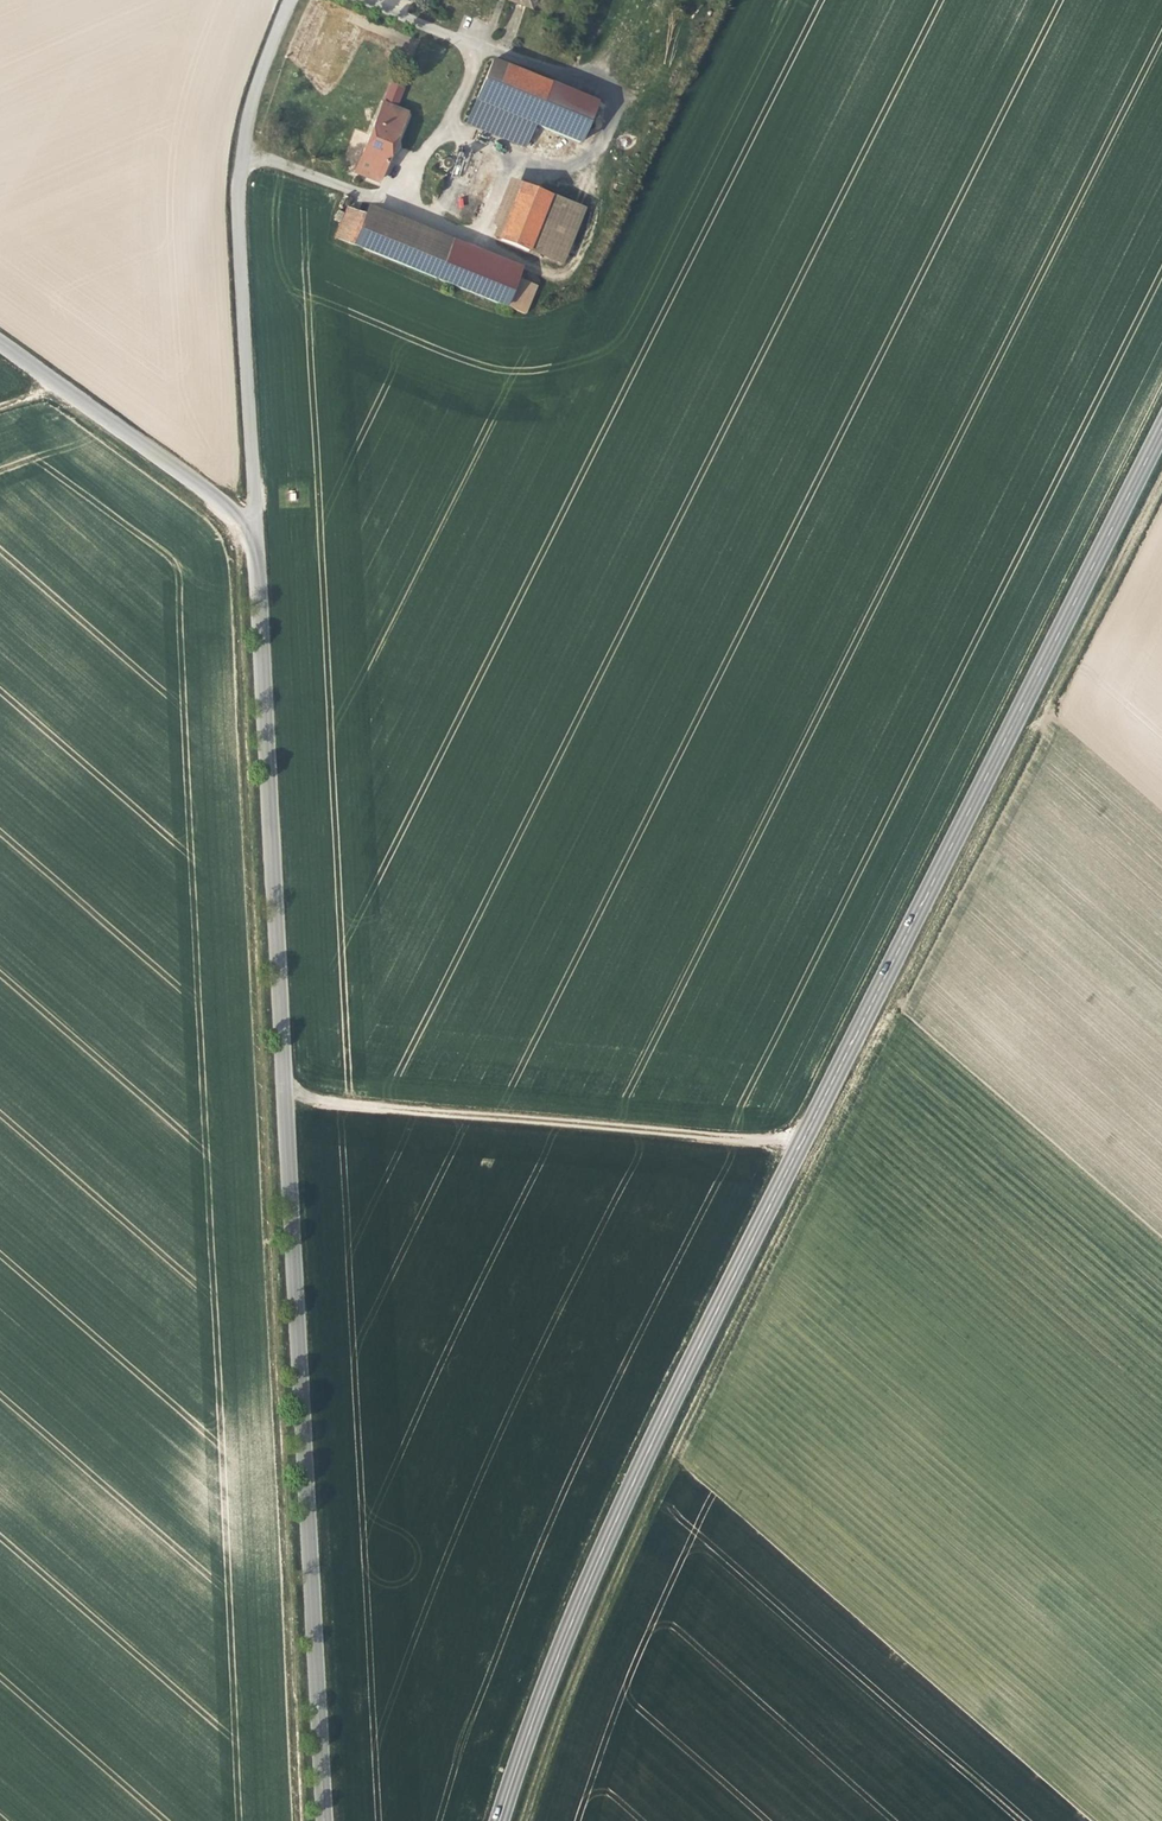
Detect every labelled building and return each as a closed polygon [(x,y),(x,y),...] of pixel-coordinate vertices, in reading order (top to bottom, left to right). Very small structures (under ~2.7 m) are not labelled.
[(533,0),(508,0),(530,9),(533,0)] [(342,48),(326,41),(312,71),(332,81),(338,64),(336,62),(342,48)] [(495,59),(478,100),(535,122),(582,140),(598,101),(495,59)] [(393,82),(358,169),(380,179),(407,114),(397,109),(405,87),(393,82)] [(526,145),(535,122),(478,100),(469,122),(526,145)] [(449,172),(451,164),(440,159),(437,167),(449,172)] [(494,234),(502,237),(525,182),(513,178),(494,221),(498,223),(494,234)] [(525,182),(502,237),(531,249),(553,194),(525,182)] [(441,192),(444,185),(439,183),(436,190),(441,192)] [(587,208),(553,194),(531,249),(566,262),(587,208)] [(371,206),(368,215),(520,276),(523,267),(371,206)] [(339,237),(356,244),(368,215),(350,208),(339,237)] [(368,215),(356,244),(390,258),(509,304),(520,276),(368,215)]
